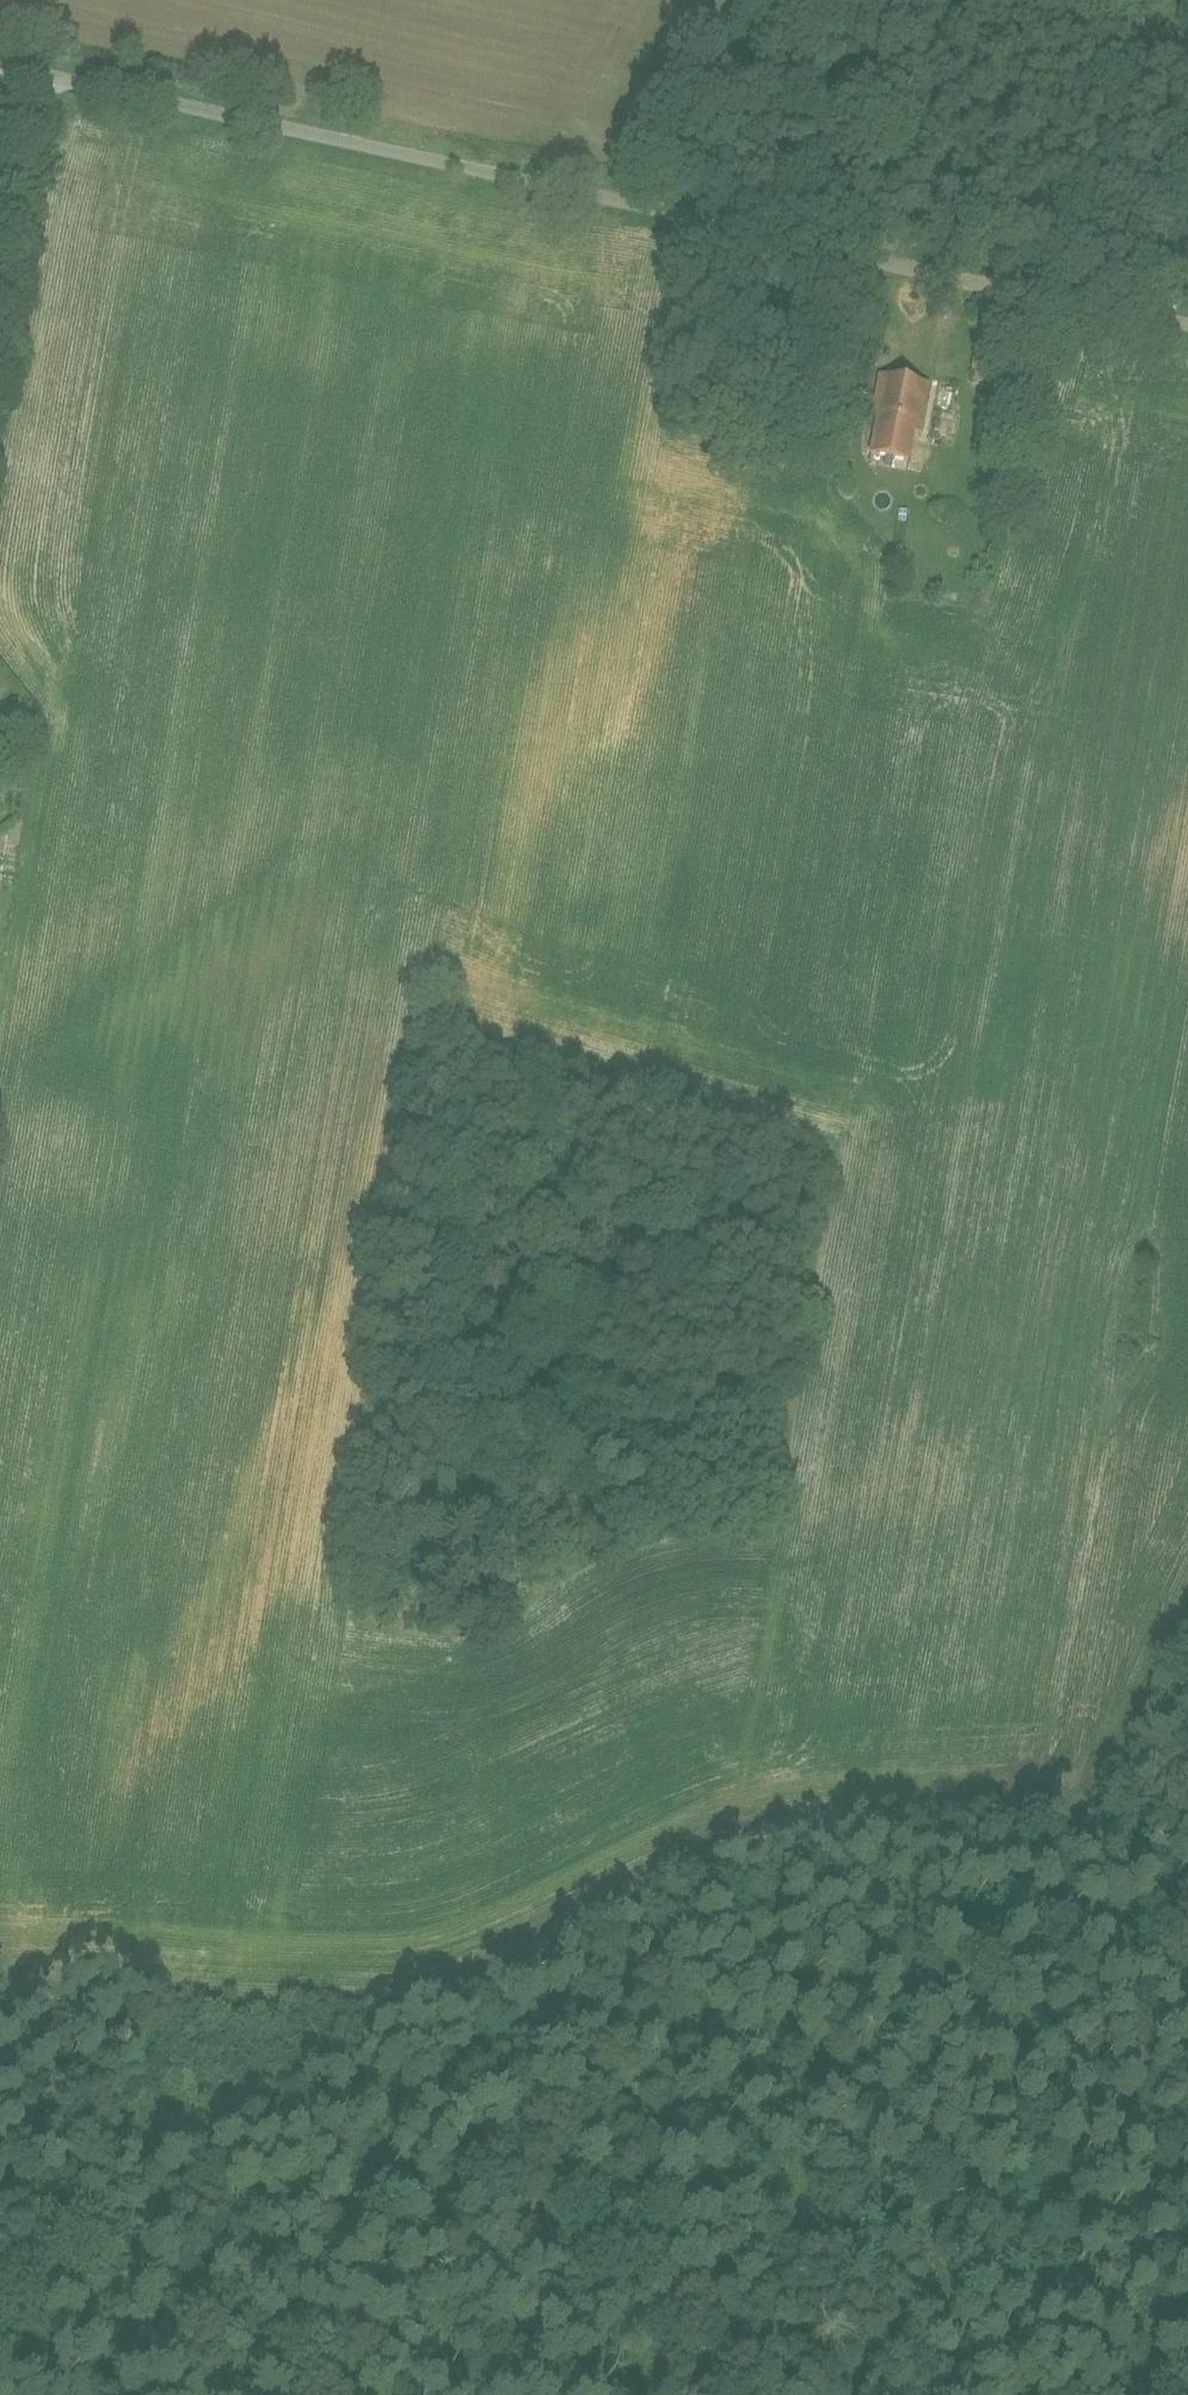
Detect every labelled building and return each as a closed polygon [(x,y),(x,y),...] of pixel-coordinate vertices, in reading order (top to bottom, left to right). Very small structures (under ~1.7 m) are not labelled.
[(877,375),(862,456),(909,464),(923,383),(877,375)]
